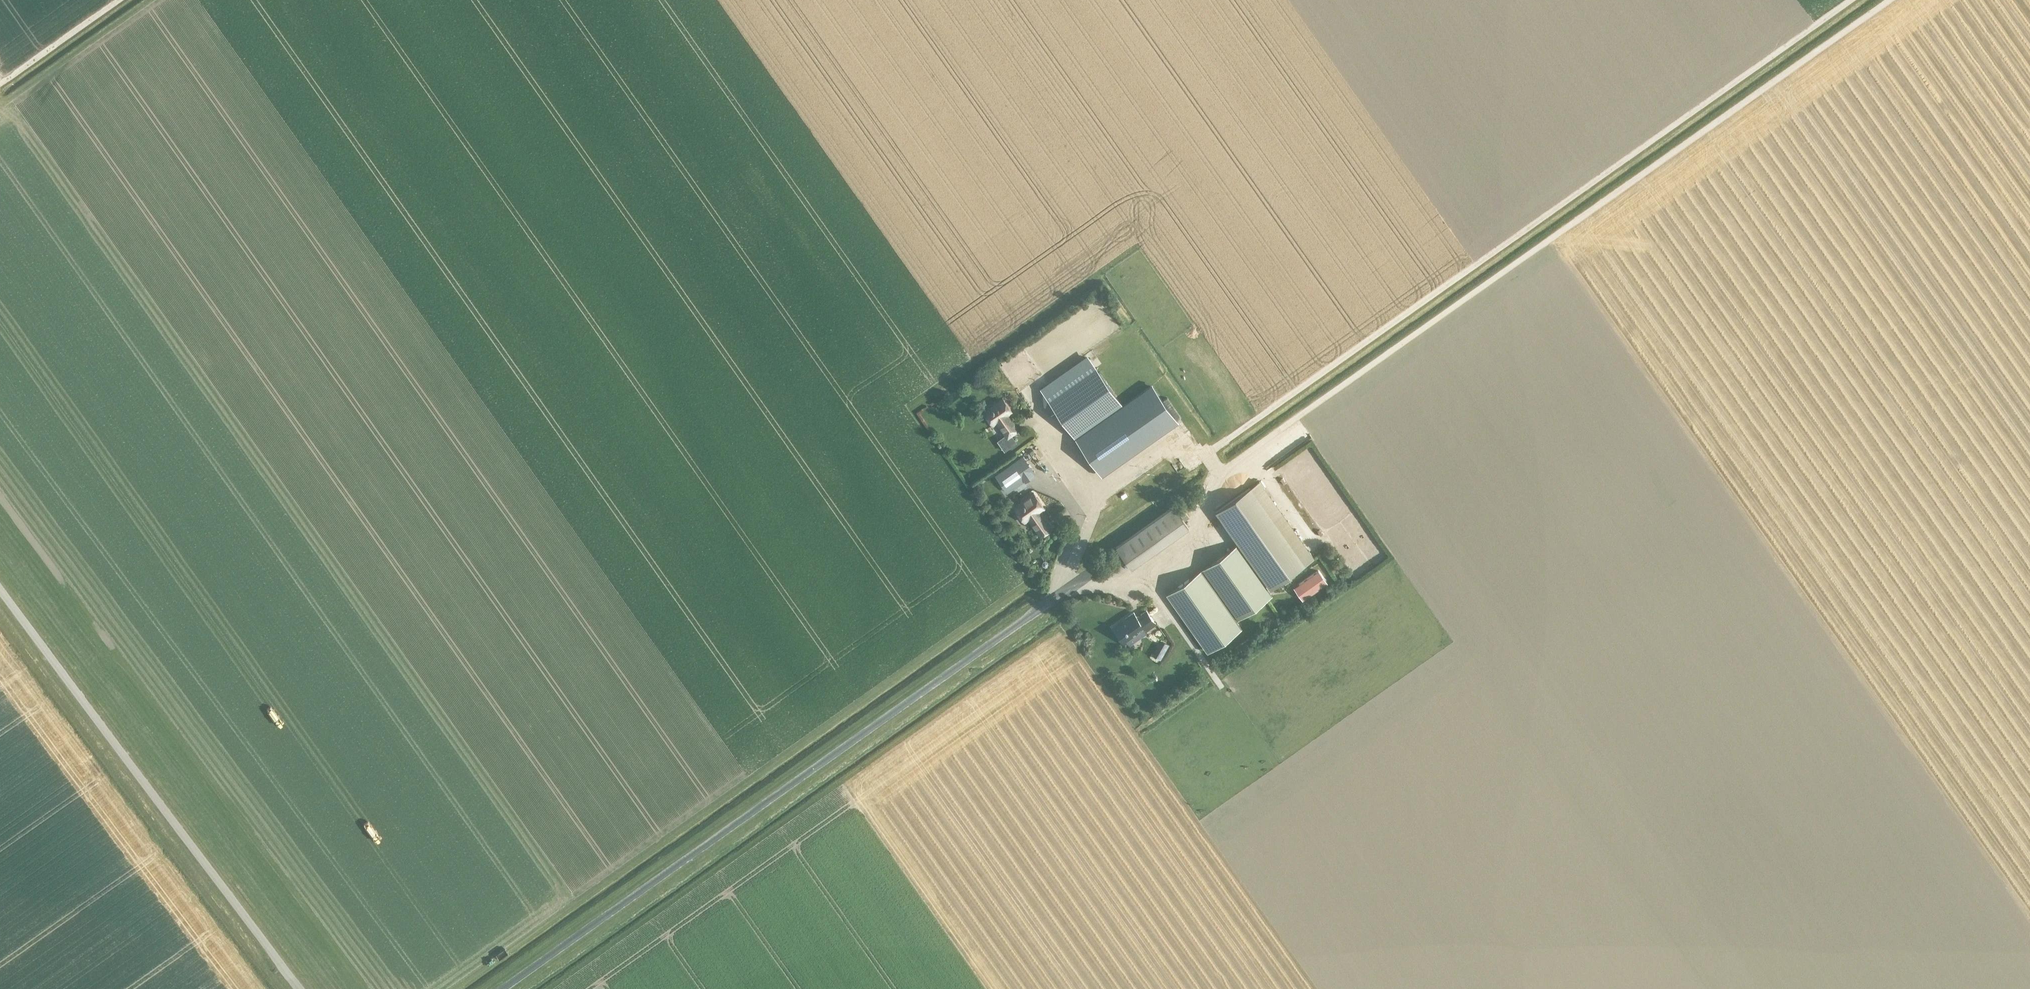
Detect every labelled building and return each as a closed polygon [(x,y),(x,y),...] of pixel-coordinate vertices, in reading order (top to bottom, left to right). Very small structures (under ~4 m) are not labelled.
[(1668,172),(1679,163),(1675,158),(1664,167),(1668,172)] [(1035,357),(1013,374),(1017,380),(1040,363),(1035,357)] [(1119,404),(1094,368),(1049,400),(1074,435),(1119,404)] [(1176,422),(1151,386),(1076,439),(1101,474),(1176,422)] [(1010,409),(1002,397),(983,411),(993,425),(997,421),(1001,426),(1000,427),(1007,438),(1019,430),(1006,412),(1010,409)] [(997,473),(1009,490),(1024,480),(1033,474),(1021,456),(997,473)] [(1304,565),(1248,488),(1215,511),(1270,589),(1304,565)] [(1043,505),(1034,492),(1013,507),(1024,522),(1030,518),(1034,523),(1032,524),(1040,536),(1051,528),(1038,509),(1043,505)] [(1188,528),(1173,507),(1116,547),(1131,569),(1188,528)] [(1237,546),(1203,569),(1237,618),(1271,594),(1237,546)] [(1201,571),(1167,595),(1207,651),(1240,627),(1201,571)] [(1320,571),(1300,584),(1308,596),(1328,582),(1320,571)] [(1154,620),(1162,615),(1158,607),(1150,612),(1154,620)] [(1114,629),(1124,643),(1145,629),(1146,631),(1156,624),(1146,610),(1137,617),(1134,612),(1125,618),(1126,620),(1114,629)]
